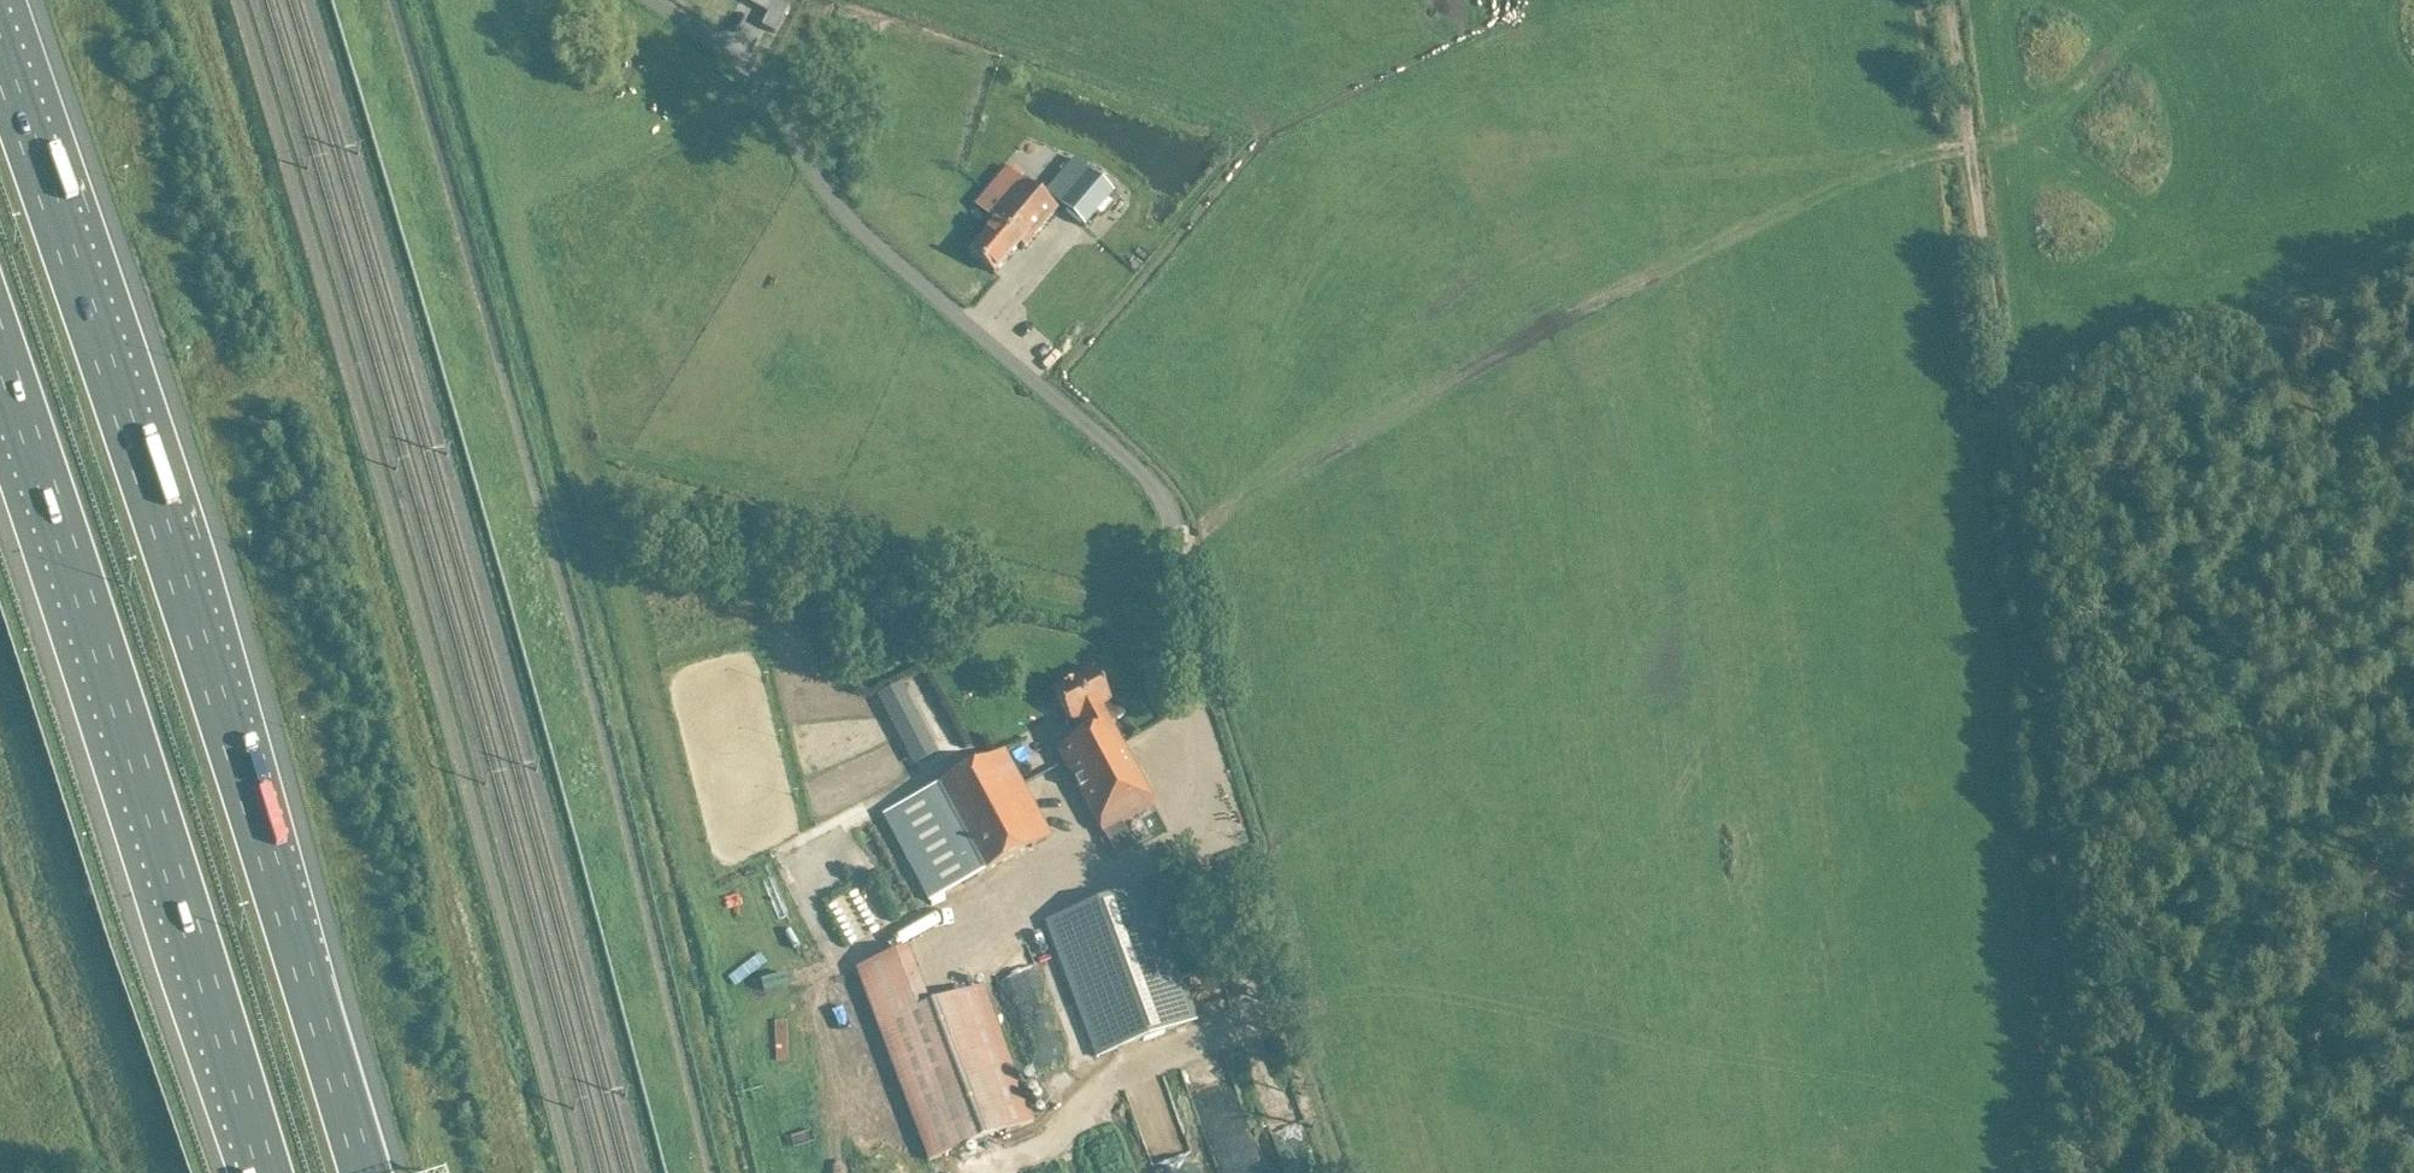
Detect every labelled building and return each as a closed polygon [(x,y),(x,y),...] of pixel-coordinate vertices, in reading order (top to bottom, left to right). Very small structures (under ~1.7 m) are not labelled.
[(839,148),(829,158),(836,165),(846,155),(839,148)] [(1047,195),(1044,199),(1057,210),(1061,206),(1084,226),(1113,194),(1089,172),(1074,159),(1045,193),(1047,195)] [(1044,199),(1023,180),(990,219),(994,223),(969,252),(994,273),(1019,245),(1024,248),(1057,210),(1044,199)] [(1155,806),(1121,744),(1110,723),(1123,716),(1113,698),(1109,700),(1093,670),(1053,691),(1070,723),(1077,719),(1085,734),(1056,749),(1100,834),(1155,806)] [(900,683),(875,696),(913,767),(938,753),(900,683)] [(1004,750),(883,815),(929,903),(1051,837),(1004,750)] [(1056,916),(1110,1054),(1208,1016),(1156,878),(1056,916)] [(907,951),(857,970),(927,1161),(1033,1122),(983,987),(928,1008),(907,951)] [(1275,1089),(1262,1094),(1278,1128),(1291,1122),(1275,1089)] [(1222,1172),(1275,1172),(1265,1147),(1219,1165),(1222,1172)]
